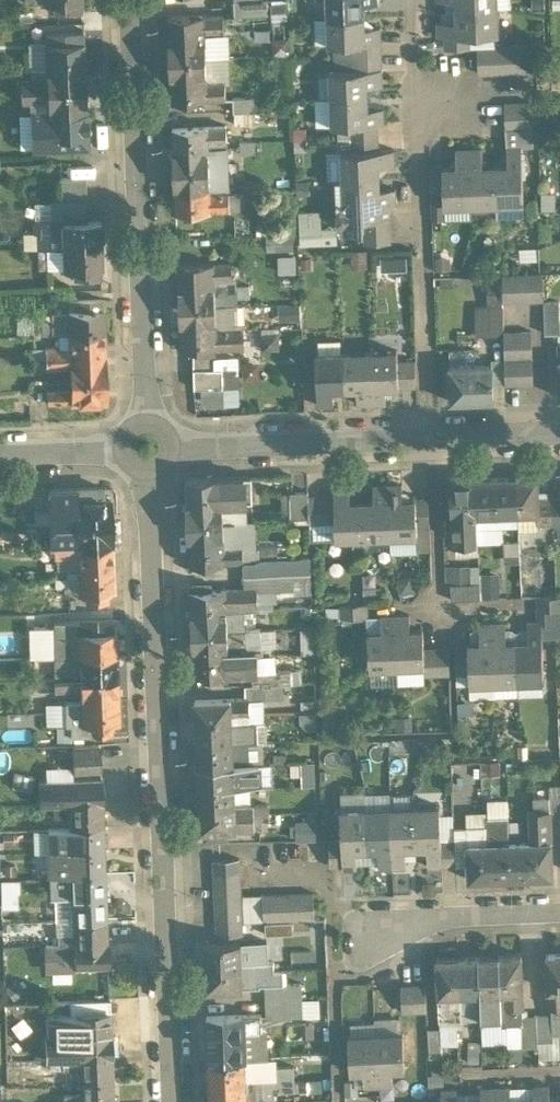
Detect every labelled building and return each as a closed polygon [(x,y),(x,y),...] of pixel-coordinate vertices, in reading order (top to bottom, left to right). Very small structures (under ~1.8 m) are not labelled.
[(327,18),(364,17),(364,5),(379,5),(379,0),(327,0),(327,18)] [(436,1),(455,1),(455,12),(497,10),(497,0),(436,0),(436,1)] [(256,2),(234,2),(234,17),(259,16),(259,1),(256,2)] [(80,3),(53,4),(54,15),(81,14),(80,3)] [(270,10),(271,32),(290,31),(289,9),(270,10)] [(497,10),(455,12),(456,22),(437,23),(437,37),(444,37),(470,36),(492,35),(498,35),(497,10)] [(204,17),(169,19),(170,40),(205,38),(205,34),(204,17)] [(222,17),(204,17),(205,34),(222,33),(222,17)] [(364,17),(327,18),(328,46),(354,46),(380,44),(380,29),(365,29),(364,17)] [(82,33),(44,35),(45,46),(83,44),(82,33)] [(492,35),(470,36),(470,49),(477,49),(490,49),(492,49),(492,35)] [(470,36),(444,37),(444,50),(470,49),(470,36)] [(205,38),(170,40),(171,60),(206,59),(205,38)] [(270,43),(271,57),(291,56),(290,43),(270,43)] [(83,44),(45,46),(46,69),(83,68),(84,68),(83,44)] [(380,44),(354,46),(354,58),(381,57),(380,44)] [(45,46),(28,47),(29,71),(46,70),(46,69),(45,46)] [(527,47),(515,48),(516,74),(528,73),(527,47)] [(492,49),(490,49),(491,75),(503,74),(502,48),(492,49)] [(515,48),(502,48),(503,74),(516,74),(515,48)] [(490,49),(477,49),(478,75),(491,75),(490,49)] [(381,57),(354,58),(355,71),(381,70),(381,57)] [(228,58),(206,59),(207,79),(207,83),(224,83),(224,84),(229,84),(228,58)] [(206,59),(171,60),(172,81),(207,79),(206,59)] [(83,68),(46,69),(46,70),(47,81),(47,92),(84,90),(83,68)] [(46,70),(29,71),(30,81),(47,81),(46,70)] [(355,71),(329,72),(330,100),(367,98),(367,87),(382,86),(381,70),(355,71)] [(207,79),(172,81),(172,103),(207,101),(207,83),(207,79)] [(30,81),(20,82),(21,93),(47,92),(47,81),(30,81)] [(224,83),(207,83),(207,101),(225,101),(224,84),(224,83)] [(84,90),(47,92),(47,103),(48,114),(85,113),(84,90)] [(21,93),(21,104),(47,103),(47,92),(21,93)] [(260,98),(233,99),(234,113),(236,113),(255,112),(261,112),(260,98)] [(367,98),(330,100),(331,127),(351,126),(377,125),(383,125),(383,109),(367,110),(367,98)] [(530,104),(517,105),(518,131),(531,130),(530,104)] [(517,105),(504,105),(505,131),(518,131),(517,105)] [(255,112),(236,113),(236,122),(256,122),(255,112)] [(85,113),(48,114),(48,116),(49,138),(58,137),(85,136),(85,113)] [(48,116),(32,117),(33,138),(49,138),(48,116)] [(377,125),(351,126),(351,139),(377,138),(377,125)] [(208,127),(173,129),(174,150),(209,149),(209,144),(208,127)] [(226,127),(208,127),(209,144),(227,143),(226,127)] [(253,131),(240,131),(240,141),(253,141),(253,131)] [(85,136),(58,137),(58,141),(58,148),(86,147),(85,136)] [(377,138),(351,139),(352,152),(378,151),(377,138)] [(253,141),(240,141),(240,150),(262,150),(262,141),(253,141)] [(507,166),(495,167),(496,206),(523,205),(521,148),(506,149),(507,166)] [(209,149),(174,150),(175,171),(210,169),(209,149)] [(468,150),(455,151),(456,168),(442,169),(443,195),(444,208),(471,207),(468,150)] [(482,167),(482,150),(468,150),(471,207),(495,206),(496,206),(495,167),(482,167)] [(352,152),(341,153),(342,180),(379,179),(378,167),(394,167),(393,151),(378,151),(352,152)] [(210,169),(175,171),(176,191),(211,190),(210,169)] [(443,195),(442,169),(429,169),(430,195),(443,195)] [(84,179),(60,180),(61,191),(85,190),(84,179)] [(379,179),(342,180),(343,208),(363,207),(389,206),(395,206),(395,190),(380,191),(379,179)] [(85,190),(61,191),(61,202),(85,201),(85,190)] [(211,190),(176,191),(177,212),(212,211),(211,194),(211,190)] [(229,194),(211,194),(212,211),(229,211),(229,194)] [(443,195),(430,195),(431,222),(445,221),(444,208),(443,195)] [(85,201),(61,202),(53,202),(54,216),(54,225),(87,223),(86,201),(85,201)] [(496,206),(495,206),(496,219),(523,218),(523,205),(496,206)] [(389,206),(363,207),(363,220),(389,219),(389,206)] [(363,207),(343,208),(344,233),(364,232),(363,220),(363,207)] [(389,219),(363,220),(364,232),(390,231),(389,219)] [(54,225),(36,225),(36,234),(37,251),(47,250),(63,250),(63,249),(100,247),(101,247),(100,223),(87,223),(54,225)] [(390,231),(364,232),(364,245),(390,244),(390,231)] [(100,247),(63,249),(63,250),(64,272),(73,272),(101,271),(100,247)] [(63,250),(47,250),(48,273),(64,273),(64,272),(63,250)] [(231,264),(214,265),(214,281),(232,281),(231,264)] [(214,265),(179,266),(180,288),(215,286),(214,281),(214,265)] [(101,271),(73,272),(74,283),(101,282),(101,271)] [(530,275),(517,276),(518,302),(530,302),(530,275)] [(542,275),(530,275),(530,302),(543,301),(542,275)] [(517,276),(502,276),(503,302),(518,302),(517,276)] [(215,286),(180,288),(180,308),(215,307),(215,286)] [(102,301),(74,302),(75,313),(102,312),(102,301)] [(544,303),(545,334),(559,333),(559,326),(559,303),(544,303)] [(215,307),(180,308),(181,328),(216,327),(215,307)] [(503,307),(490,308),(490,316),(490,336),(504,336),(504,333),(503,307)] [(75,313),(68,313),(68,314),(69,336),(103,335),(102,312),(75,313)] [(69,336),(68,314),(55,314),(55,336),(69,336)] [(54,331),(54,316),(44,316),(43,331),(54,331)] [(490,336),(490,316),(479,317),(479,337),(490,336)] [(181,328),(180,329),(181,351),(193,350),(217,349),(216,332),(216,327),(181,328)] [(243,331),(216,332),(217,349),(222,349),(244,348),(243,331)] [(531,332),(519,333),(519,359),(532,358),(531,332)] [(519,333),(504,333),(504,336),(504,359),(519,359),(519,333)] [(103,335),(69,336),(69,349),(70,359),(104,358),(103,335)] [(448,348),(448,367),(474,366),(473,347),(448,348)] [(69,349),(45,350),(45,360),(70,359),(69,349)] [(193,350),(193,357),(203,357),(216,356),(217,369),(223,369),(223,359),(222,349),(217,349),(193,350)] [(397,350),(369,351),(371,404),(385,403),(385,389),(398,388),(397,362),(397,350)] [(369,351),(343,352),(344,390),(356,390),(357,404),(371,404),(369,351)] [(343,352),(316,353),(316,364),(317,390),(318,406),(334,405),(333,391),(344,390),(343,352)] [(203,357),(193,357),(194,369),(217,369),(216,356),(203,357)] [(104,358),(70,359),(70,369),(70,381),(105,380),(104,358)] [(237,358),(223,359),(223,369),(223,377),(237,376),(237,358)] [(532,358),(519,359),(520,385),(533,385),(532,358)] [(70,359),(45,360),(46,371),(70,369),(70,359)] [(519,359),(504,359),(505,365),(505,379),(505,385),(520,385),(519,359)] [(45,360),(33,360),(34,371),(46,371),(45,360)] [(414,362),(397,362),(398,388),(407,388),(415,387),(414,362)] [(316,364),(303,364),(304,391),(309,391),(317,390),(316,364)] [(474,366),(448,367),(450,402),(492,401),(491,379),(491,365),(474,366)] [(505,365),(491,365),(491,379),(505,379),(505,365)] [(217,369),(194,369),(194,389),(223,388),(223,377),(223,369),(217,369)] [(242,372),(242,385),(257,384),(257,371),(242,372)] [(105,380),(70,381),(71,393),(71,405),(106,404),(105,380)] [(237,387),(223,388),(224,410),(238,410),(237,387)] [(71,393),(54,393),(46,393),(47,406),(71,405),(71,393)] [(515,478),(495,479),(497,515),(517,514),(515,478)] [(537,478),(515,478),(517,514),(538,513),(538,499),(537,478)] [(251,479),(186,481),(188,523),(223,522),(224,522),(242,522),(244,521),(243,502),(251,501),(251,479)] [(495,479),(475,480),(476,516),(497,515),(495,479)] [(475,480),(453,481),(455,542),(477,541),(476,516),(475,480)] [(415,501),(402,501),(402,486),(387,487),(389,539),(415,538),(416,538),(416,527),(415,501)] [(373,487),(373,502),(361,503),(363,540),(389,539),(387,487),(373,487)] [(361,503),(350,503),(349,488),(333,489),(334,497),(335,523),(335,541),(363,540),(361,503)] [(103,490),(48,492),(50,525),(76,525),(75,502),(103,500),(103,490)] [(308,493),(289,494),(290,520),(309,519),(308,498),(308,493)] [(334,497),(321,498),(322,524),(335,523),(334,497)] [(321,498),(308,498),(309,519),(309,524),(322,524),(321,498)] [(548,498),(538,499),(538,513),(538,524),(545,524),(549,524),(548,498)] [(103,500),(75,502),(76,525),(110,523),(109,500),(103,500)] [(428,500),(415,501),(416,527),(429,526),(428,500)] [(188,523),(187,523),(188,544),(224,543),(224,522),(223,522),(188,523)] [(242,522),(224,522),(224,543),(225,565),(243,564),(242,522)] [(110,523),(76,525),(77,547),(111,546),(110,523)] [(77,547),(76,525),(50,525),(51,548),(52,548),(53,549),(77,547)] [(429,526),(416,527),(416,538),(415,538),(416,550),(430,549),(429,526)] [(224,543),(188,544),(189,566),(203,566),(216,565),(225,565),(224,543)] [(111,546),(77,547),(77,558),(78,570),(112,569),(111,546)] [(77,547),(53,549),(53,559),(56,559),(77,558),(77,547)] [(278,548),(256,549),(256,563),(278,561),(278,560),(278,548)] [(77,558),(56,559),(56,572),(67,571),(78,570),(77,558)] [(310,558),(278,560),(278,561),(256,563),(256,564),(252,564),(253,577),(310,574),(310,558)] [(112,569),(78,570),(79,593),(85,593),(107,592),(113,592),(112,569)] [(78,570),(67,571),(68,589),(67,589),(68,594),(79,593),(78,570)] [(56,572),(54,572),(55,590),(67,589),(68,589),(67,571),(56,572)] [(449,572),(450,586),(468,585),(468,572),(449,572)] [(253,577),(243,577),(243,590),(244,593),(257,592),(264,593),(282,592),(310,591),(310,575),(253,577)] [(500,584),(479,585),(480,601),(500,600),(500,584)] [(468,585),(450,586),(451,602),(480,601),(479,585),(468,585)] [(243,590),(225,591),(226,613),(258,611),(257,592),(244,593),(243,590)] [(196,591),(190,592),(191,613),(226,613),(225,591),(211,591),(196,591)] [(107,592),(85,593),(85,604),(108,603),(107,592)] [(537,599),(537,612),(559,611),(559,598),(537,599)] [(367,605),(340,606),(341,619),(367,618),(367,605)] [(227,632),(226,613),(191,613),(191,614),(192,634),(227,632)] [(381,633),(368,634),(369,671),(396,670),(394,617),(380,618),(381,633)] [(409,617),(394,617),(396,670),(424,669),(423,651),(422,632),(410,632),(409,617)] [(85,623),(77,624),(78,631),(78,635),(85,635),(85,623)] [(107,623),(85,623),(85,635),(108,634),(107,623)] [(541,623),(526,623),(527,643),(516,643),(518,685),(543,684),(541,623)] [(51,625),(27,624),(27,656),(51,656),(51,625)] [(77,624),(53,624),(54,659),(79,658),(78,635),(78,631),(77,624)] [(506,644),(505,624),(492,625),(494,686),(518,685),(516,643),(506,644)] [(492,625),(478,625),(479,645),(467,645),(468,649),(469,676),(469,687),(494,686),(492,625)] [(227,632),(192,634),(193,655),(228,653),(228,652),(227,632)] [(245,632),(227,632),(228,652),(242,652),(246,651),(245,632)] [(85,635),(78,635),(79,658),(116,657),(115,633),(108,634),(85,635)] [(468,649),(454,650),(455,676),(469,676),(468,649)] [(449,650),(436,651),(437,677),(450,677),(449,650)] [(246,651),(242,652),(228,652),(228,653),(229,674),(228,674),(228,675),(252,674),(256,674),(256,673),(255,652),(246,651)] [(436,651),(423,651),(424,669),(424,678),(437,677),(436,651)] [(228,653),(193,655),(193,676),(228,674),(229,674),(228,653)] [(116,657),(79,658),(79,670),(80,681),(116,680),(116,657)] [(79,670),(54,671),(54,682),(80,681),(79,670)] [(252,674),(253,687),(272,687),(289,686),(288,672),(256,673),(256,674),(252,674)] [(116,680),(80,681),(80,692),(81,704),(117,702),(116,680)] [(80,681),(54,682),(54,693),(80,692),(80,681)] [(247,688),(248,700),(273,699),(272,687),(253,687),(247,688)] [(248,700),(230,701),(231,717),(249,717),(248,700)] [(230,701),(194,702),(195,727),(231,725),(231,717),(230,701)] [(117,702),(81,704),(81,716),(82,727),(111,726),(118,725),(117,702)] [(81,704),(68,704),(65,705),(66,716),(81,716),(81,704)] [(257,724),(231,725),(232,746),(257,744),(257,724)] [(231,725),(195,727),(196,747),(232,746),(231,725)] [(111,726),(89,727),(89,738),(111,737),(111,726)] [(71,728),(59,728),(59,745),(71,744),(71,728)] [(232,746),(196,747),(197,768),(233,767),(232,746)] [(98,748),(72,749),(74,776),(100,774),(98,748)] [(480,764),(481,778),(496,777),(495,763),(480,764)] [(233,767),(197,768),(198,789),(233,788),(233,767)] [(258,767),(233,767),(233,788),(259,787),(258,767)] [(264,776),(265,791),(287,790),(285,774),(264,776)] [(32,779),(14,776),(12,790),(31,793),(32,779)] [(101,781),(68,783),(69,807),(102,806),(101,781)] [(68,782),(39,783),(40,808),(69,807),(68,783),(68,782)] [(233,788),(198,789),(199,809),(234,808),(233,788)] [(549,789),(549,801),(549,812),(559,811),(559,788),(549,789)] [(549,801),(532,801),(533,812),(528,813),(529,844),(530,879),(552,878),(549,812),(549,801)] [(102,806),(69,807),(69,818),(69,831),(102,829),(102,806)] [(69,807),(53,808),(53,819),(69,818),(69,807)] [(439,807),(414,808),(415,850),(426,849),(427,869),(442,868),(440,842),(439,807)] [(234,808),(199,809),(200,835),(212,834),(227,834),(253,833),(252,808),(234,808)] [(414,808),(389,809),(392,870),(406,870),(405,850),(415,850),(414,808)] [(389,809),(365,810),(367,852),(378,851),(378,871),(392,870),(389,809)] [(365,810),(341,811),(342,842),(343,868),(343,872),(357,871),(356,852),(367,852),(365,810)] [(320,813),(301,814),(302,843),(321,842),(320,813)] [(507,817),(487,818),(488,827),(489,845),(509,844),(507,817)] [(488,827),(466,828),(466,832),(467,846),(489,845),(488,827)] [(102,829),(69,831),(70,854),(103,853),(102,829)] [(69,831),(48,831),(48,855),(70,854),(69,831)] [(453,842),(454,868),(455,870),(468,870),(467,846),(466,832),(453,832),(453,842)] [(342,842),(328,843),(329,869),(343,868),(342,842)] [(453,842),(440,842),(442,868),(454,868),(453,842)] [(509,844),(489,845),(490,880),(510,879),(509,844)] [(529,844),(509,844),(510,879),(530,879),(529,844)] [(489,845),(467,846),(468,870),(468,881),(490,880),(489,845)] [(103,853),(70,854),(71,877),(104,876),(103,853)] [(70,854),(48,855),(49,878),(71,877),(70,854)] [(239,861),(212,862),(213,875),(239,874),(239,861)] [(239,874),(213,875),(214,888),(240,887),(239,874)] [(104,876),(71,877),(71,890),(72,901),(105,900),(104,876)] [(0,887),(0,908),(16,908),(16,880),(0,880),(0,887)] [(240,887),(214,888),(214,900),(240,899),(240,887)] [(71,890),(56,891),(56,901),(72,901),(71,890)] [(313,895),(300,896),(301,922),(314,922),(313,895)] [(287,896),(275,897),(276,923),(288,923),(287,896)] [(300,896),(287,896),(288,923),(301,922),(300,896)] [(275,897),(262,898),(263,924),(276,923),(275,897)] [(262,898),(242,898),(243,924),(263,923),(262,898)] [(240,899),(214,900),(214,913),(241,912),(240,899)] [(105,900),(72,901),(73,924),(106,923),(105,900)] [(241,912),(214,913),(215,926),(241,925),(241,912)] [(106,923),(73,924),(73,937),(74,947),(107,946),(106,923)] [(241,925),(215,926),(215,939),(242,937),(241,925)] [(73,937),(58,937),(58,948),(74,947),(73,937)] [(239,945),(204,946),(204,968),(240,967),(239,945)] [(107,946),(74,947),(74,958),(75,972),(107,970),(107,946)] [(74,947),(58,948),(58,958),(74,958),(74,947)] [(547,957),(548,992),(559,992),(559,956),(547,957)] [(520,958),(499,959),(500,994),(522,993),(520,958)] [(499,959),(478,960),(479,995),(500,994),(499,959)] [(478,960),(458,961),(459,996),(479,995),(478,960)] [(458,961),(437,961),(439,997),(459,996),(458,961)] [(240,967),(204,968),(205,992),(259,990),(259,988),(275,987),(274,965),(240,967)] [(425,987),(412,988),(414,1014),(426,1013),(425,987)] [(412,988),(400,989),(401,1015),(414,1014),(412,988)] [(266,992),(266,1003),(301,1002),(301,992),(266,992)] [(548,992),(549,1011),(559,1010),(559,992),(548,992)] [(522,993),(500,994),(501,1021),(502,1027),(507,1027),(521,1027),(521,1019),(522,1019),(522,1012),(523,1012),(522,993)] [(500,994),(479,995),(481,1019),(482,1022),(501,1021),(500,994)] [(479,995),(459,996),(461,1020),(465,1020),(481,1019),(479,995)] [(459,996),(439,997),(440,1024),(461,1023),(461,1020),(459,996)] [(301,1002),(266,1003),(267,1021),(302,1019),(301,1002)] [(109,1004),(70,1005),(70,1018),(109,1017),(109,1004)] [(536,1018),(537,1034),(550,1033),(549,1011),(536,1011),(536,1018)] [(14,1013),(3,1014),(4,1031),(15,1031),(14,1013)] [(261,1016),(244,1017),(243,1016),(242,1017),(244,1062),(262,1061),(261,1016)] [(71,1037),(47,1038),(48,1062),(62,1062),(62,1051),(78,1051),(77,1037),(110,1036),(110,1035),(109,1017),(70,1018),(71,1037)] [(242,1017),(206,1019),(208,1064),(244,1062),(242,1017)] [(521,1027),(522,1050),(538,1049),(537,1034),(536,1018),(522,1019),(521,1019),(521,1027)] [(481,1019),(465,1020),(466,1043),(481,1042),(480,1022),(482,1022),(481,1019)] [(399,1021),(374,1023),(375,1036),(400,1034),(399,1021)] [(373,1025),(349,1026),(350,1037),(375,1036),(374,1023),(373,1023),(373,1025)] [(521,1027),(507,1027),(508,1050),(522,1050),(521,1027)] [(441,1030),(427,1031),(428,1059),(442,1059),(441,1030)] [(400,1034),(375,1036),(378,1088),(392,1088),(391,1072),(404,1072),(402,1034),(400,1034)] [(110,1036),(77,1037),(78,1051),(78,1062),(111,1060),(110,1036)] [(350,1037),(348,1037),(350,1074),(363,1074),(363,1089),(378,1088),(375,1036),(350,1037)] [(78,1051),(62,1051),(62,1062),(78,1062),(78,1051)] [(111,1060),(78,1062),(79,1072),(79,1085),(112,1084),(111,1060)] [(262,1061),(244,1062),(245,1083),(286,1081),(285,1068),(276,1069),(276,1061),(262,1061)] [(62,1062),(63,1073),(79,1072),(78,1062),(62,1062)] [(244,1062),(208,1064),(208,1065),(209,1085),(245,1084),(245,1083),(244,1062)] [(293,1068),(285,1068),(286,1081),(294,1081),(293,1068)] [(63,1073),(53,1073),(53,1086),(79,1086),(79,1085),(79,1072),(63,1073)] [(245,1083),(245,1084),(246,1101),(273,1101),(273,1095),(286,1094),(286,1081),(245,1083)] [(294,1081),(286,1081),(286,1094),(294,1094),(294,1081)] [(79,1085),(79,1086),(79,1098),(80,1101),(113,1101),(112,1084),(79,1085)] [(209,1085),(210,1101),(246,1101),(245,1084),(209,1085)] [(533,1088),(534,1101),(549,1101),(548,1088),(533,1088)] [(510,1089),(494,1090),(495,1101),(510,1101),(510,1089)] [(480,1101),(495,1101),(494,1090),(480,1090),(480,1101)] [(456,1091),(441,1092),(441,1101),(457,1101),(456,1091)]
